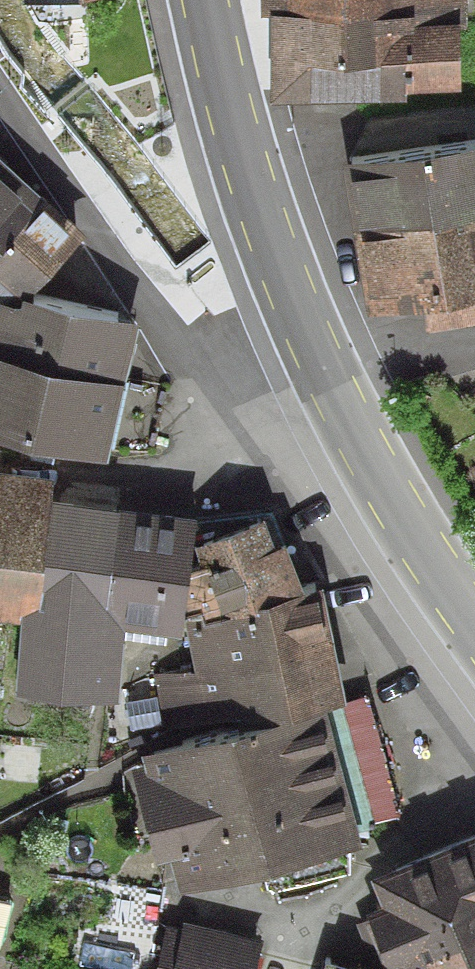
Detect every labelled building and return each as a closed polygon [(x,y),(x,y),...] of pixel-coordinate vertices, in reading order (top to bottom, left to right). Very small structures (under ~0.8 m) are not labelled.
[(257,100),(393,99),(393,81),(448,80),(447,24),(470,24),(470,0),(256,0),(257,100)] [(360,310),(474,291),(474,140),(335,164),(360,310)] [(7,282),(23,296),(72,245),(0,177),(0,291),(7,282)] [(117,324),(5,298),(0,320),(0,426),(107,447),(121,378),(107,374),(117,324)] [(34,619),(48,502),(0,496),(0,614),(34,619)] [(34,619),(26,680),(118,692),(125,635),(110,633),(125,511),(48,502),(34,619)] [(195,520),(125,511),(110,633),(125,635),(180,640),(183,617),(304,588),(275,513),(195,520)] [(304,588),(183,617),(197,670),(155,678),(166,732),(263,707),(344,685),(324,584),(304,588)] [(266,719),(143,750),(148,773),(136,776),(155,857),(168,854),(177,889),(269,866),(275,891),(348,870),(350,846),(365,843),(333,703),(348,700),(344,685),(263,707),(266,719)] [(379,880),(388,906),(372,911),(392,968),(474,968),(474,841),(379,880)] [(160,968),(246,968),(254,937),(173,917),(160,968)]
